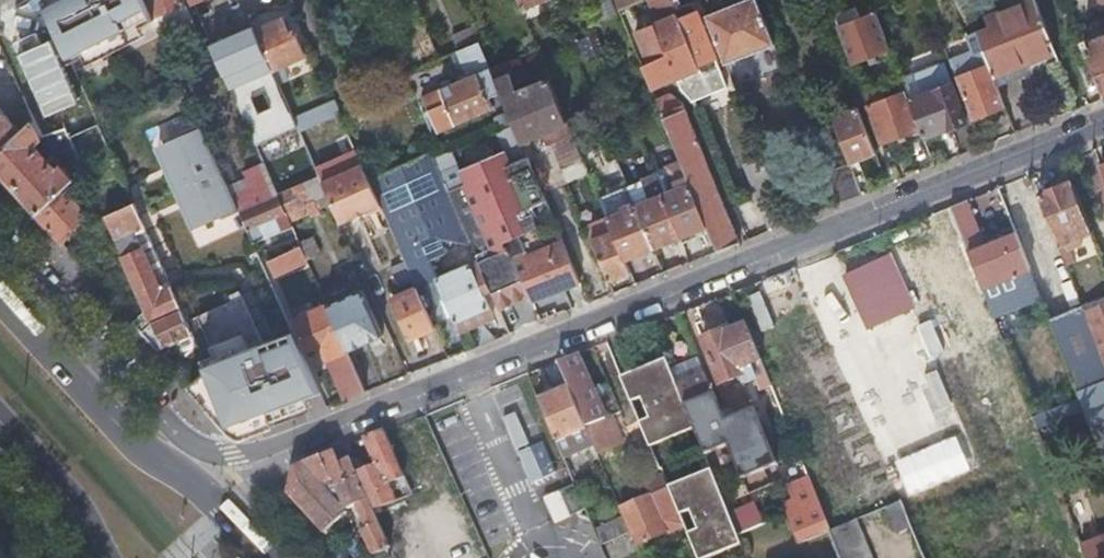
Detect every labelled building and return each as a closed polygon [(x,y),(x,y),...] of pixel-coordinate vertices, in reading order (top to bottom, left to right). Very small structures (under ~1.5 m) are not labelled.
[(155,20),(154,18),(146,0),(44,0),(71,62),(155,20)] [(154,18),(186,4),(184,0),(146,0),(154,18)] [(547,0),(517,0),(521,11),(547,0)] [(618,10),(643,0),(614,0),(618,10)] [(708,95),(670,0),(651,0),(659,22),(636,31),(649,63),(641,66),(650,89),(675,80),(679,89),(685,95),(689,99),(692,102),(708,95)] [(708,95),(727,87),(693,2),(683,6),(681,0),(670,0),(708,95)] [(774,44),(756,0),(743,0),(705,15),(725,64),(774,44)] [(1055,53),(1034,0),(1029,0),(986,16),(990,30),(977,36),(988,65),(998,92),(1020,83),(1015,68),(1055,53)] [(832,15),(836,26),(859,17),(854,6),(832,15)] [(527,24),(521,11),(513,14),(519,28),(527,24)] [(851,64),(889,49),(875,11),(859,17),(836,26),(851,64)] [(1095,15),(1100,28),(1103,26),(1103,12),(1095,15)] [(264,50),(280,86),(289,82),(283,66),(304,56),(293,31),(289,33),(283,19),(255,31),(264,50)] [(452,52),(457,50),(480,40),(473,23),(445,35),(452,52)] [(294,117),(280,86),(264,50),(255,31),(254,27),(212,46),(256,145),(298,126),(294,117)] [(949,62),(955,77),(988,65),(977,36),(975,32),(963,37),(969,54),(949,62)] [(1103,95),(1103,35),(1089,40),(1087,37),(1082,38),(1103,95)] [(489,100),(502,94),(491,68),(485,53),(480,40),(457,50),(469,78),(458,83),(422,98),(438,133),(493,109),(489,100)] [(491,68),(508,61),(502,47),(485,53),(491,68)] [(515,74),(509,61),(508,61),(491,68),(502,94),(521,141),(541,132),(546,144),(572,133),(550,80),(518,93),(511,76),(515,74)] [(920,128),(923,136),(946,128),(946,130),(966,122),(943,64),(915,75),(922,95),(909,100),(920,128)] [(955,77),(971,119),(1004,107),(998,92),(988,65),(955,77)] [(922,95),(915,75),(901,80),(904,88),(909,100),(922,95)] [(862,92),(867,104),(889,95),(884,84),(862,92)] [(882,143),(920,128),(909,100),(904,88),(889,95),(867,104),(882,143)] [(716,251),(740,242),(683,102),(670,93),(655,100),(655,101),(681,164),(705,224),(716,251)] [(301,133),(341,115),(334,99),(294,117),(298,126),(301,133)] [(851,163),(876,153),(858,107),(833,117),(838,132),(850,162),(851,163)] [(21,132),(12,122),(0,109),(0,150),(21,132)] [(145,130),(151,145),(195,126),(189,112),(145,130)] [(64,189),(76,178),(63,165),(57,171),(34,146),(40,140),(67,153),(71,164),(80,161),(69,137),(68,135),(65,129),(42,136),(34,120),(21,132),(0,150),(0,174),(37,214),(64,189)] [(85,170),(88,178),(97,174),(90,159),(110,149),(108,144),(99,123),(69,137),(80,161),(84,171),(85,170)] [(223,220),(241,212),(201,124),(183,133),(185,136),(165,145),(176,171),(170,174),(182,203),(188,200),(201,226),(221,216),(223,220)] [(573,164),(583,160),(573,135),(563,140),(568,153),(573,164)] [(176,171),(165,145),(158,148),(170,174),(176,171)] [(496,221),(546,199),(525,149),(445,183),(471,246),(478,260),(490,290),(498,308),(528,296),(496,221)] [(471,246),(445,183),(431,151),(390,169),(430,260),(446,252),(440,238),(471,246)] [(558,157),(563,168),(573,164),(568,153),(558,157)] [(627,182),(617,156),(602,162),(613,189),(628,183),(627,182)] [(774,229),(788,223),(763,159),(748,165),(774,229)] [(569,183),(589,175),(583,160),(573,164),(563,168),(563,169),(569,183)] [(837,203),(862,193),(851,163),(850,162),(824,172),(837,203)] [(340,222),(381,204),(370,179),(368,176),(363,164),(323,182),(331,202),(340,222)] [(705,224),(681,164),(644,179),(651,199),(637,205),(654,246),(705,224)] [(438,278),(430,260),(390,169),(370,179),(381,204),(435,328),(456,319),(438,278)] [(316,209),(331,202),(323,182),(320,175),(304,182),(316,209)] [(1074,228),(1086,223),(1070,180),(1037,193),(1062,256),(1069,253),(1064,238),(1061,232),(1074,228)] [(278,194),(279,195),(290,221),(310,212),(298,185),(278,194)] [(64,244),(79,221),(85,212),(64,189),(37,214),(64,244)] [(100,203),(106,216),(134,203),(128,189),(100,203)] [(241,212),(254,243),(265,238),(263,233),(259,225),(277,218),(280,225),(290,221),(279,195),(241,212)] [(622,209),(636,203),(634,198),(620,204),(622,209)] [(531,302),(579,281),(546,200),(546,199),(496,221),(528,296),(531,302)] [(983,244),(966,199),(949,205),(961,237),(983,293),(991,315),(1039,297),(1015,233),(983,244)] [(188,200),(182,203),(195,228),(201,226),(188,200)] [(134,203),(106,216),(148,310),(135,323),(143,331),(153,321),(181,308),(134,203)] [(624,259),(654,246),(637,205),(636,203),(622,209),(623,212),(607,218),(624,259)] [(259,225),(263,233),(280,225),(277,218),(259,225)] [(629,271),(624,259),(607,218),(586,227),(608,280),(629,271)] [(1076,233),(1074,228),(1061,232),(1064,238),(1076,233)] [(310,230),(297,236),(306,255),(319,249),(310,230)] [(297,236),(295,231),(283,236),(288,247),(264,258),(270,273),(307,257),(306,255),(297,236)] [(892,252),(843,273),(868,330),(917,309),(892,252)] [(490,290),(478,260),(438,278),(456,319),(461,331),(493,317),(483,293),(490,290)] [(328,304),(349,350),(383,335),(362,289),(328,304)] [(267,415),(320,394),(293,333),(264,344),(240,291),(230,295),(232,301),(186,319),(191,331),(197,343),(197,344),(209,369),(191,385),(194,388),(230,428),(233,431),(253,437),(257,435),(273,428),(267,415)] [(1083,310),(1103,365),(1103,302),(1083,310)] [(321,345),(345,399),(367,391),(349,350),(328,304),(294,319),(308,351),(321,345)] [(1083,310),(1081,306),(1048,319),(1076,392),(1103,380),(1103,365),(1083,310)] [(153,321),(164,343),(177,338),(191,331),(186,319),(181,308),(153,321)] [(153,321),(143,331),(158,348),(164,343),(153,321)] [(768,379),(745,323),(721,332),(718,330),(707,334),(704,339),(702,340),(721,384),(739,376),(745,388),(768,379)] [(191,331),(177,338),(186,354),(197,344),(197,343),(191,331)] [(617,338),(621,349),(627,347),(623,336),(617,338)] [(594,394),(577,354),(558,361),(569,386),(587,430),(593,445),(605,471),(631,460),(613,417),(621,414),(610,387),(594,394)] [(677,384),(672,373),(666,358),(621,377),(631,401),(642,397),(649,418),(640,422),(650,446),(695,429),(685,405),(677,384)] [(704,373),(700,361),(672,373),(677,384),(704,373)] [(712,394),(704,373),(677,384),(685,405),(712,394)] [(1076,392),(1089,426),(1103,421),(1103,380),(1076,392)] [(587,430),(569,386),(538,399),(557,443),(563,458),(593,445),(587,430)] [(1035,429),(1079,412),(1074,400),(1031,417),(1035,429)] [(1089,426),(1103,463),(1103,462),(1103,421),(1089,426)] [(388,435),(386,430),(366,438),(379,467),(358,476),(359,478),(374,511),(395,503),(388,486),(406,478),(388,435)] [(336,489),(359,478),(358,476),(351,460),(340,465),(334,451),(321,456),(336,489)] [(345,509),(336,489),(321,456),(295,467),(289,492),(328,535),(330,533),(328,531),(347,513),(345,509)] [(689,540),(696,557),(706,557),(742,543),(711,469),(667,487),(667,488),(678,515),(689,510),(697,529),(686,534),(689,540)] [(667,487),(662,476),(643,484),(648,496),(667,488),(667,487)] [(374,511),(359,478),(336,489),(345,509),(357,504),(365,523),(360,525),(371,549),(388,542),(374,511)] [(667,488),(648,496),(620,508),(624,518),(630,532),(635,545),(667,532),(683,525),(678,515),(667,488)] [(554,521),(569,515),(559,489),(543,496),(554,521)] [(785,514),(797,543),(829,530),(815,493),(782,507),(785,514)] [(910,528),(899,501),(887,506),(897,532),(910,528)] [(488,557),(515,557),(500,512),(476,520),(488,557)] [(600,545),(630,532),(624,518),(594,530),(600,545)] [(856,519),(829,530),(841,557),(872,557),(856,519)] [(686,534),(683,525),(667,532),(673,547),(689,540),(686,534)] [(1080,545),(1085,557),(1103,557),(1103,535),(1080,545)] [(548,548),(530,554),(531,557),(551,557),(548,548)]
